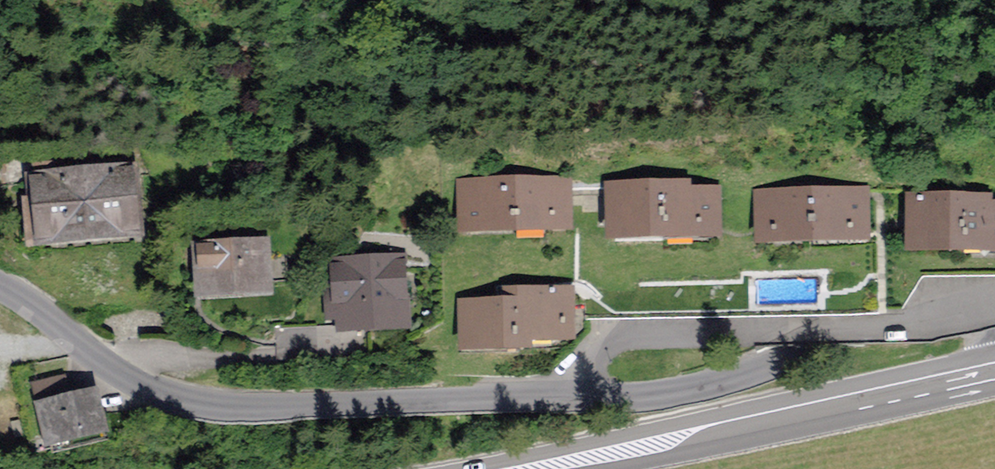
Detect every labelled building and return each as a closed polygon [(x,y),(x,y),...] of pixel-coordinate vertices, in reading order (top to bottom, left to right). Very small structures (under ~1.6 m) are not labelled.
[(30,205),(33,237),(133,228),(128,173),(79,177),(78,174),(64,176),(63,169),(37,171),(38,205),(30,205)] [(466,189),(467,225),(564,223),(563,187),(526,187),(526,178),(502,179),(502,188),(466,189)] [(662,189),(614,190),(615,227),(663,226),(663,233),(713,232),(712,196),(684,196),(684,185),(662,185),(662,189)] [(799,190),(799,199),(763,199),(763,236),(861,233),(860,197),(824,198),(823,189),(799,190)] [(917,199),(917,202),(915,202),(915,239),(963,239),(963,246),(994,247),(994,210),(985,210),(985,199),(962,199),(962,203),(922,202),(922,199),(917,199)] [(264,285),(263,282),(287,281),(286,258),(262,259),(261,245),(201,249),(203,289),(264,285)] [(344,295),(345,324),(401,321),(399,280),(376,281),(375,264),(338,266),(339,295),(344,295)] [(509,306),(468,307),(469,343),(518,342),(518,333),(566,332),(565,293),(554,293),(554,290),(550,290),(550,294),(509,295),(509,306)] [(70,445),(103,437),(93,394),(69,400),(64,377),(33,385),(38,407),(42,406),(49,437),(67,433),(70,445)]
